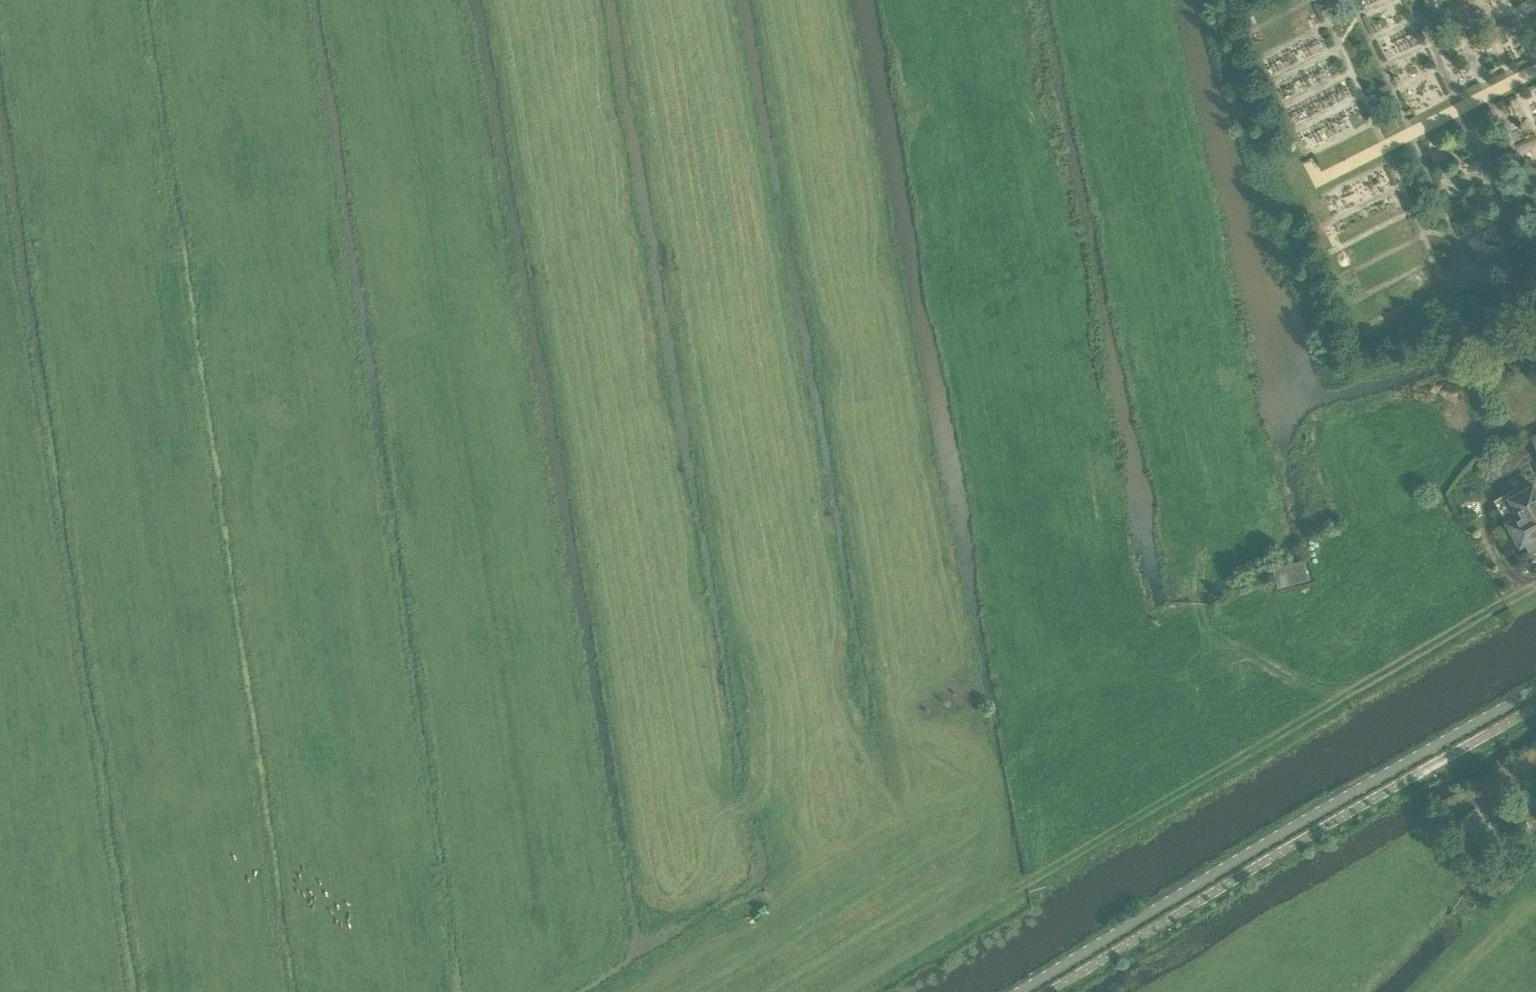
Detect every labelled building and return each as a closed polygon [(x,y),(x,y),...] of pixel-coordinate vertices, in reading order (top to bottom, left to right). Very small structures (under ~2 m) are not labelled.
[(1466,273),(1454,279),(1459,290),(1471,285),(1466,273)] [(1497,499),(1521,546),(1527,543),(1530,550),(1535,547),(1535,484),(1535,482),(1519,491),(1518,488),(1497,499)] [(1273,569),(1279,589),(1310,580),(1304,560),(1273,569)] [(1485,851),(1501,838),(1475,807),(1460,819),(1485,851)]
